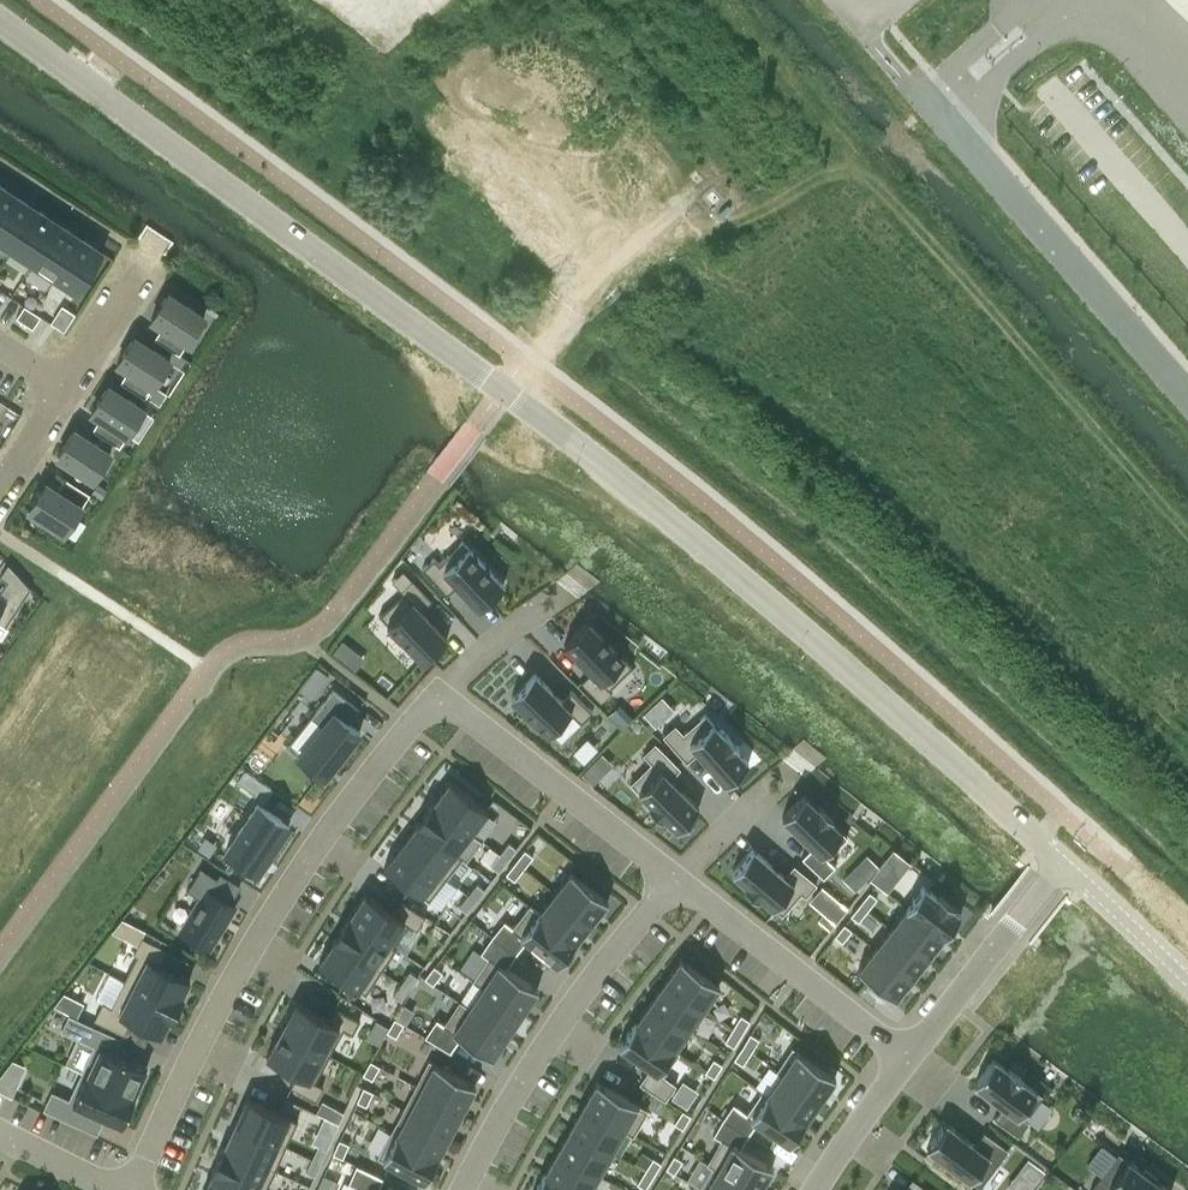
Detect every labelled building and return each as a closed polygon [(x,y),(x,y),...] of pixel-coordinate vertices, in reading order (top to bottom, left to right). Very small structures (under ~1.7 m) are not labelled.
[(15,195),(14,194),(0,185),(0,217),(15,195)] [(0,217),(0,247),(9,252),(37,209),(15,195),(0,217)] [(30,266),(31,266),(59,223),(58,223),(37,209),(9,252),(10,253),(13,248),(32,261),(33,261),(30,266)] [(52,281),(81,237),(80,237),(59,223),(31,266),(52,280),(52,281)] [(103,252),(81,237),(52,281),(75,295),(103,252)] [(163,325),(155,338),(180,354),(204,316),(168,292),(151,318),(163,325)] [(25,322),(33,310),(25,305),(17,317),(25,322)] [(41,315),(33,310),(25,322),(33,328),(41,315)] [(121,381),(146,397),(170,359),(134,336),(118,362),(128,369),(121,381)] [(91,411),(100,417),(93,429),(120,446),(144,408),(108,385),(91,411)] [(160,404),(167,393),(155,386),(148,397),(160,404)] [(75,429),(57,455),(94,478),(111,452),(75,429)] [(57,489),(46,482),(29,508),(65,532),(90,493),(65,477),(57,489)] [(98,483),(92,492),(102,498),(107,489),(98,483)] [(434,557),(422,569),(447,595),(457,585),(479,608),(504,584),(490,570),(491,569),(490,568),(489,569),(484,564),(485,563),(484,562),(483,563),(478,557),(479,556),(478,555),(477,556),(472,551),(473,550),(472,549),(471,549),(463,541),(439,563),(434,557)] [(5,628),(31,587),(8,563),(0,575),(0,576),(6,580),(0,590),(0,635),(5,628)] [(403,592),(379,614),(390,626),(389,626),(390,628),(391,627),(396,632),(395,633),(396,634),(397,633),(402,639),(401,640),(402,641),(403,640),(408,645),(407,646),(408,647),(409,647),(422,661),(447,637),(422,610),(432,600),(412,579),(403,569),(392,580),(401,589),(403,592)] [(615,647),(613,645),(610,642),(610,641),(609,640),(608,641),(603,635),(604,634),(603,633),(602,634),(588,620),(564,644),(591,671),(581,681),(601,702),(612,691),(609,688),(633,665),(622,654),(623,654),(622,653),(621,653),(619,651),(617,649),(616,648),(617,647),(615,646),(615,647)] [(333,651),(340,656),(348,645),(342,640),(333,651)] [(307,679),(318,688),(328,676),(317,667),(307,679)] [(525,713),(526,712),(531,717),(530,718),(531,719),(532,719),(537,724),(537,725),(538,726),(538,725),(544,730),(543,731),(544,732),(545,731),(547,734),(570,711),(582,723),(593,711),(572,690),(562,700),(535,673),(511,697),(525,711),(524,712),(525,713)] [(337,760),(346,748),(360,731),(349,722),(359,709),(333,688),(322,701),(334,710),(298,755),(325,776),(325,775),(329,778),(341,763),(337,760)] [(656,725),(675,708),(663,695),(644,712),(656,725)] [(739,746),(727,732),(724,735),(705,713),(683,732),(675,724),(663,735),(686,762),(698,752),(725,783),(749,763),(736,749),(739,746)] [(648,806),(661,819),(664,816),(677,830),(699,808),(670,778),(680,768),(655,742),(643,754),(651,762),(630,783),(651,803),(648,806)] [(589,768),(583,774),(594,784),(600,778),(589,768)] [(265,800),(273,789),(245,770),(237,781),(265,800)] [(434,802),(471,831),(488,810),(450,781),(434,801),(434,802)] [(804,794),(783,816),(813,845),(802,857),(823,877),(835,865),(827,857),(848,836),(831,820),(833,817),(820,805),(817,807),(804,794)] [(482,840),(471,831),(434,802),(434,801),(433,800),(416,823),(417,824),(418,823),(462,857),(466,861),(482,840)] [(258,801),(224,847),(254,870),(289,824),(258,801)] [(446,877),(462,857),(418,823),(417,824),(410,833),(409,832),(408,834),(409,834),(404,840),(403,840),(402,841),(403,841),(402,843),(446,877)] [(500,853),(508,859),(517,848),(509,842),(500,853)] [(429,900),(446,877),(402,843),(400,845),(399,845),(398,846),(399,847),(395,853),(394,852),(393,853),(394,854),(384,866),(429,900)] [(782,915),(802,892),(806,896),(817,883),(794,864),(783,875),(752,848),(732,872),(746,884),(744,887),(758,899),(760,896),(782,915)] [(515,861),(523,868),(533,856),(525,849),(515,861)] [(499,871),(508,859),(500,853),(491,865),(499,871)] [(894,864),(886,858),(876,870),(885,876),(894,864)] [(514,879),(523,868),(515,861),(506,873),(514,879)] [(202,894),(181,926),(209,945),(237,902),(214,887),(222,875),(204,863),(189,885),(202,894)] [(854,890),(867,878),(855,866),(842,878),(854,890)] [(553,891),(591,921),(608,900),(570,870),(553,891)] [(451,878),(437,893),(453,907),(466,891),(451,878)] [(468,894),(476,900),(485,889),(477,883),(468,894)] [(923,885),(907,906),(944,936),(961,915),(952,908),(954,905),(939,893),(937,896),(923,885)] [(822,886),(809,901),(835,923),(847,908),(822,886)] [(537,911),(575,942),(576,941),(591,921),(553,891),(537,911)] [(869,891),(860,903),(868,910),(878,898),(869,891)] [(351,915),(350,916),(349,917),(394,946),(394,945),(409,923),(417,928),(425,915),(401,900),(393,911),(365,893),(357,906),(356,905),(355,906),(356,907),(352,913),(351,913),(350,914),(351,915)] [(467,912),(476,900),(468,894),(459,906),(467,912)] [(558,964),(575,942),(537,911),(528,903),(511,925),(504,920),(492,935),(516,953),(526,940),(558,964)] [(868,910),(860,903),(851,915),(859,921),(868,910)] [(944,936),(907,906),(906,907),(891,927),(928,956),(943,937),(944,936)] [(349,917),(350,916),(349,915),(333,939),(334,940),(335,939),(382,969),(396,947),(394,945),(394,946),(349,917)] [(852,930),(844,923),(835,935),(843,942),(852,930)] [(141,928),(135,925),(128,937),(135,941),(141,928)] [(891,927),(875,947),(912,977),(928,956),(891,927)] [(473,979),(483,986),(522,1012),(538,988),(506,967),(516,953),(492,935),(481,952),(489,956),(473,979)] [(138,954),(125,980),(178,1008),(184,995),(182,994),(190,979),(181,974),(160,964),(168,950),(142,936),(138,944),(134,952),(138,954)] [(366,993),(382,969),(335,939),(334,940),(333,941),(332,940),(332,942),(328,948),(327,948),(327,949),(327,950),(319,962),(366,993)] [(912,977),(875,947),(858,969),(895,998),(912,977)] [(665,979),(704,1007),(720,985),(681,957),(665,979)] [(425,977),(433,984),(442,972),(434,965),(425,977)] [(410,971),(402,983),(410,988),(418,976),(411,971),(410,971)] [(665,979),(650,1001),(689,1028),(704,1007),(665,979)] [(178,1008),(125,980),(124,980),(111,1006),(103,1002),(94,1018),(124,1033),(132,1019),(152,1030),(162,1034),(169,1019),(171,1020),(178,1008)] [(402,983),(394,995),(402,1000),(410,988),(402,983)] [(468,1007),(508,1033),(522,1012),(483,986),(470,1005),(468,1007)] [(81,1003),(63,994),(57,1006),(75,1015),(81,1003)] [(492,1057),(508,1033),(468,1007),(470,1005),(460,999),(445,1022),(437,1017),(425,1035),(451,1052),(461,1036),(492,1057)] [(283,1026),(281,1029),(329,1055),(344,1029),(353,1033),(360,1019),(334,1005),(327,1017),(296,1001),(288,1017),(287,1016),(286,1018),(287,1018),(284,1025),(283,1024),(282,1026),(283,1026)] [(406,1018),(413,1006),(405,1001),(398,1013),(406,1018)] [(689,1028),(650,1001),(636,1021),(635,1022),(674,1049),(689,1028)] [(69,1013),(61,1030),(94,1045),(82,1071),(134,1095),(135,1094),(147,1067),(115,1052),(122,1038),(69,1013)] [(733,1027),(742,1033),(750,1020),(741,1014),(733,1027)] [(396,1036),(404,1023),(395,1018),(387,1031),(396,1036)] [(674,1049),(635,1022),(619,1045),(650,1067),(640,1083),(664,1100),(675,1084),(663,1076),(679,1053),(674,1049)] [(734,1046),(742,1033),(733,1027),(725,1040),(734,1046)] [(329,1055),(281,1029),(280,1031),(279,1031),(278,1032),(279,1033),(276,1039),(275,1039),(274,1040),(275,1041),(266,1056),(297,1073),(290,1086),(316,1099),(323,1086),(315,1081),(329,1055)] [(750,1032),(742,1045),(751,1051),(759,1038),(750,1032)] [(751,1051),(742,1045),(734,1058),(743,1064),(751,1051)] [(782,1072),(820,1099),(836,1077),(793,1045),(777,1069),(782,1072)] [(424,1057),(411,1082),(463,1110),(476,1085),(424,1057)] [(713,1058),(705,1071),(714,1077),(722,1064),(713,1058)] [(994,1058),(975,1083),(1003,1105),(994,1117),(1018,1135),(1029,1122),(1024,1118),(1042,1095),(1023,1081),(1024,1080),(1008,1068),(1008,1069),(994,1058)] [(380,1066),(371,1060),(366,1068),(363,1073),(372,1079),(380,1066)] [(52,1090),(43,1109),(81,1126),(89,1109),(122,1124),(135,1095),(135,1094),(134,1095),(82,1071),(69,1098),(52,1090)] [(782,1072),(768,1091),(767,1093),(806,1120),(806,1119),(820,1099),(782,1072)] [(680,1078),(672,1096),(690,1104),(698,1086),(680,1078)] [(11,1095),(15,1086),(0,1079),(0,1090),(11,1095)] [(624,1129),(623,1130),(633,1135),(648,1109),(597,1080),(583,1105),(624,1129)] [(463,1110),(411,1082),(399,1105),(450,1133),(463,1110)] [(363,1087),(357,1101),(367,1105),(373,1091),(363,1087)] [(723,1118),(748,1134),(757,1121),(790,1144),(806,1120),(767,1093),(768,1091),(764,1088),(748,1111),(733,1103),(723,1118)] [(236,1120),(235,1123),(286,1146),(298,1120),(247,1097),(241,1110),(240,1110),(239,1111),(240,1112),(237,1119),(236,1118),(235,1120),(236,1120)] [(439,1155),(450,1133),(399,1105),(386,1128),(439,1156),(439,1155)] [(611,1151),(623,1130),(624,1129),(583,1105),(570,1128),(611,1151)] [(674,1122),(683,1128),(691,1115),(682,1109),(674,1122)] [(339,1123),(326,1118),(315,1142),(327,1148),(339,1123)] [(723,1118),(714,1134),(721,1139),(707,1163),(712,1166),(713,1164),(757,1189),(759,1189),(773,1166),(740,1147),(748,1134),(723,1118)] [(946,1122),(927,1147),(980,1187),(1008,1149),(984,1131),(975,1143),(946,1122)] [(286,1146),(235,1123),(234,1125),(233,1124),(232,1126),(233,1126),(230,1133),(229,1132),(229,1134),(230,1134),(225,1145),(224,1146),(275,1169),(286,1146)] [(425,1181),(439,1156),(386,1128),(373,1153),(425,1181)] [(557,1151),(598,1174),(611,1151),(570,1128),(557,1151)] [(341,1135),(335,1149),(345,1153),(351,1139),(341,1135)] [(257,1189),(266,1189),(275,1169),(224,1146),(225,1145),(223,1145),(212,1170),(213,1171),(214,1170),(257,1189)] [(312,1158),(321,1162),(327,1149),(318,1145),(312,1158)] [(598,1174),(557,1151),(545,1172),(544,1173),(574,1189),(589,1189),(598,1174)] [(1090,1189),(1091,1189),(1169,1189),(1155,1180),(1157,1178),(1145,1169),(1143,1171),(1118,1152),(1090,1189)] [(683,1160),(674,1155),(666,1168),(675,1173),(683,1160)] [(1044,1167),(1027,1155),(1006,1183),(1015,1189),(1028,1189),(1044,1167)] [(652,1157),(644,1170),(653,1175),(661,1162),(652,1157)] [(315,1175),(321,1162),(312,1158),(306,1171),(314,1175),(315,1175)] [(700,1187),(705,1189),(757,1189),(713,1164),(712,1166),(700,1187)] [(383,1177),(356,1165),(348,1183),(356,1187),(355,1189),(378,1189),(383,1177)] [(257,1189),(214,1170),(213,1171),(208,1182),(207,1181),(207,1183),(208,1183),(204,1189),(257,1189)] [(653,1175),(644,1170),(637,1182),(646,1188),(653,1175)] [(544,1173),(535,1189),(574,1189),(544,1173)]
